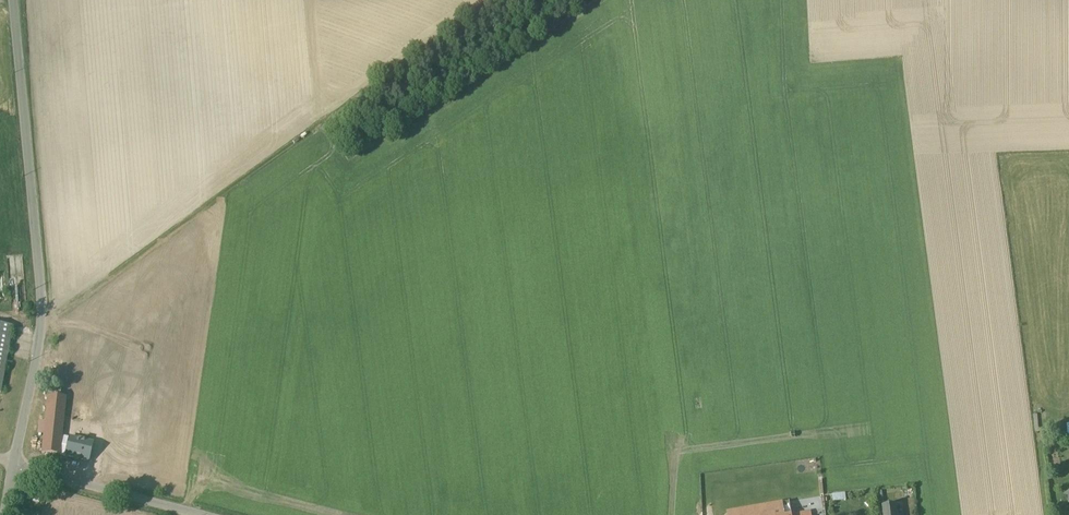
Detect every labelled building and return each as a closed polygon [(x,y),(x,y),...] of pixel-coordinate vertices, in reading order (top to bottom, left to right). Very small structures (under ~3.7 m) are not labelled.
[(11,327),(0,325),(0,391),(11,327)] [(94,393),(97,355),(63,352),(59,385),(48,385),(46,401),(41,400),(37,433),(44,435),(41,453),(64,458),(68,437),(62,436),(65,404),(105,408),(106,394),(94,393)] [(64,458),(87,462),(88,462),(92,443),(91,442),(69,436),(68,437),(64,458)] [(832,496),(833,502),(846,501),(845,494),(832,496)] [(810,512),(791,514),(789,501),(726,512),(727,514),(811,514),(810,512)] [(896,505),(882,507),(883,514),(898,514),(896,505)]
